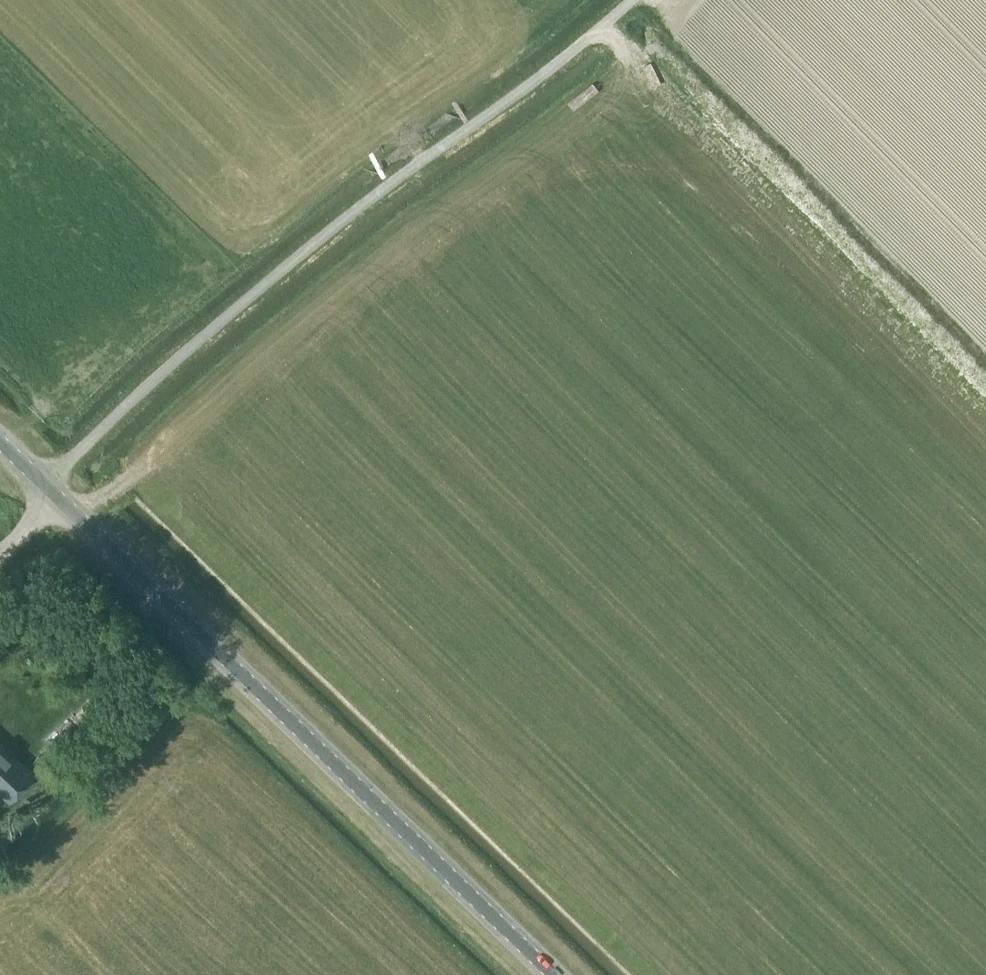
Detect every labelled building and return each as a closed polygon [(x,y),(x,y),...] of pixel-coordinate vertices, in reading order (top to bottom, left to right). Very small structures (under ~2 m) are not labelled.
[(9,800),(34,773),(0,741),(0,792),(9,800)]
